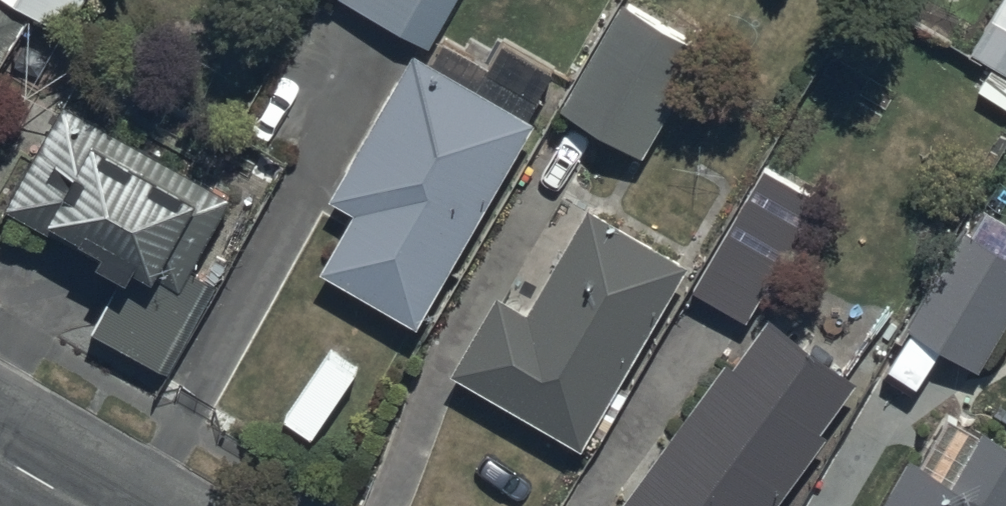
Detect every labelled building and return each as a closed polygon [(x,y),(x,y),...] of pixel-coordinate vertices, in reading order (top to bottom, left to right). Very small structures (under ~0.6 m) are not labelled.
[(65,36),(86,0),(5,0),(65,36)] [(461,0),(333,0),(432,54),(461,0)] [(30,20),(0,3),(0,72),(30,20)] [(708,56),(626,7),(563,114),(644,163),(708,56)] [(977,69),(1005,86),(1005,20),(977,69)] [(418,55),(334,205),(355,217),(320,278),(420,337),(540,134),(533,130),(561,81),(503,47),(490,70),(448,45),(436,66),(418,55)] [(233,204),(63,110),(7,214),(103,267),(99,275),(120,286),(91,338),(167,380),(216,291),(192,278),(233,204)] [(818,201),(765,172),(694,296),(746,326),(818,201)] [(584,456),(688,272),(569,204),(510,308),(499,302),(454,382),(584,456)] [(963,233),(906,332),(979,376),(1005,332),(1005,259),(963,233)] [(769,324),(735,373),(725,366),(627,505),(784,505),(830,441),(824,437),(859,388),(769,324)] [(982,438),(952,489),(911,465),(887,505),(1005,505),(1005,452),(982,438)]
